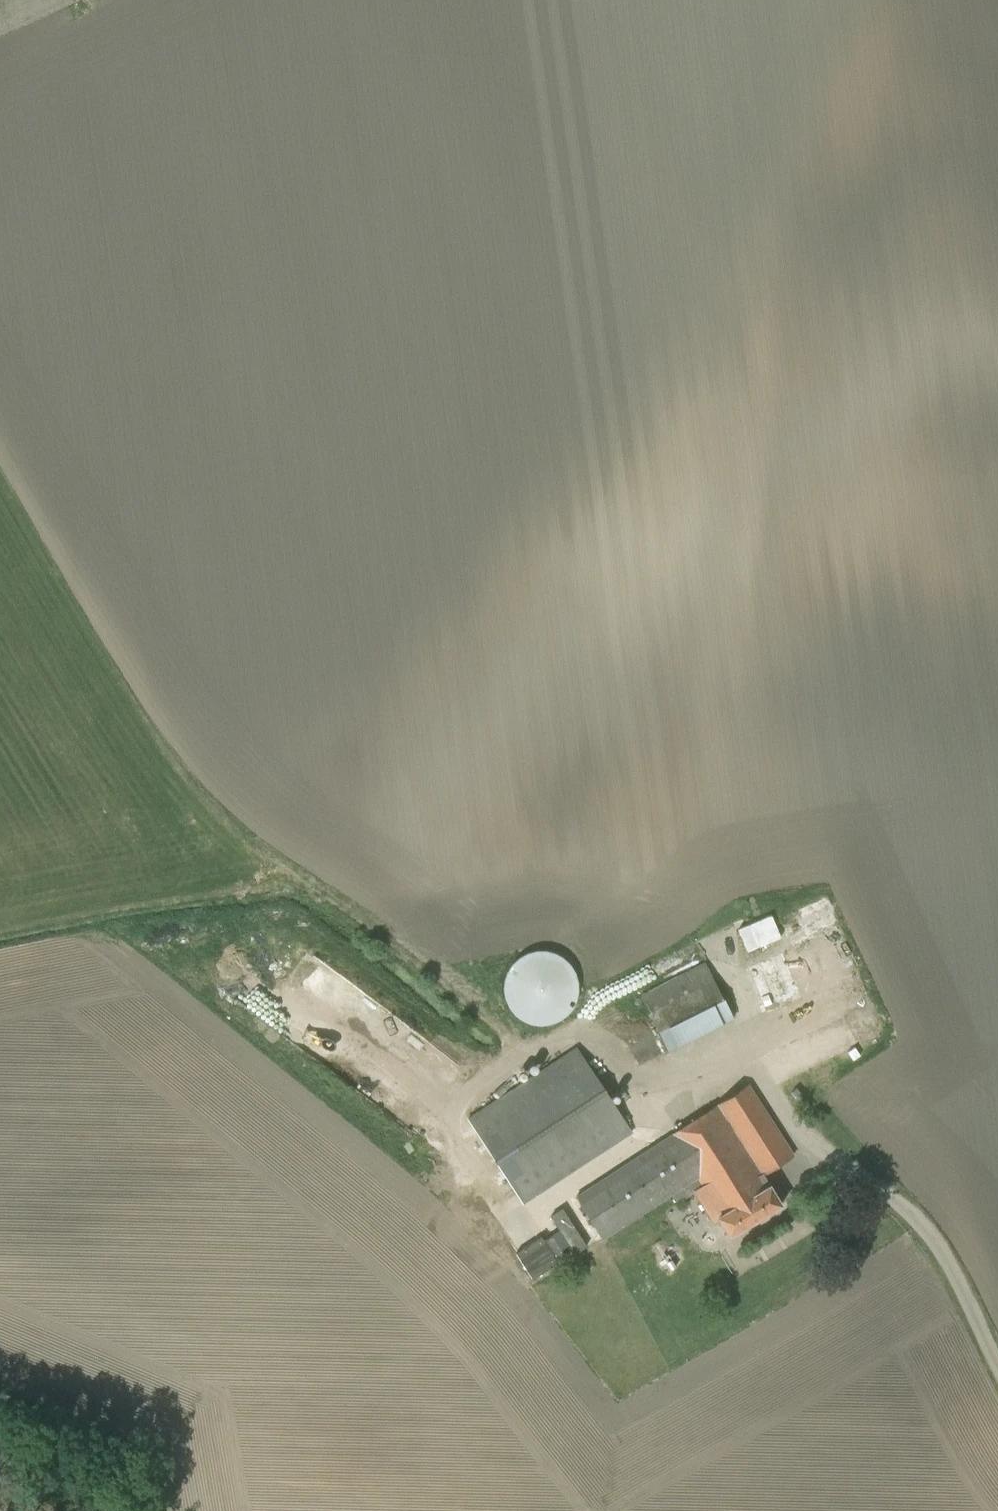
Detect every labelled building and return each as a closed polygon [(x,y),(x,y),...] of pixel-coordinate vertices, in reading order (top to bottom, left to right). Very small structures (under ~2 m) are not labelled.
[(823,894),(806,901),(808,924),(810,930),(812,954),(789,955),(787,956),(786,948),(751,963),(773,1015),(773,1008),(778,1008),(784,1006),(794,1005),(866,974),(832,894),(823,894)] [(771,915),(738,929),(747,951),(780,937),(771,915)] [(539,1025),(546,1025),(552,1023),(558,1021),(563,1018),(568,1013),(572,1008),(575,1003),(577,997),(578,991),(578,984),(576,978),(574,972),(571,967),(567,962),(562,958),(557,955),(551,952),(545,951),(538,951),(532,952),(526,954),(521,957),(516,960),(512,965),(508,970),(506,976),(504,982),(503,988),(504,994),(506,1000),(508,1006),(512,1011),(516,1016),(521,1020),(527,1023),(533,1024),(539,1025)] [(668,1052),(733,1020),(705,961),(639,994),(668,1052)] [(523,1204),(632,1133),(576,1047),(467,1118),(523,1204)] [(781,1204),(763,1175),(792,1156),(748,1086),(576,1195),(603,1238),(670,1196),(675,1203),(694,1193),(712,1223),(719,1218),(730,1236),(781,1204)]
